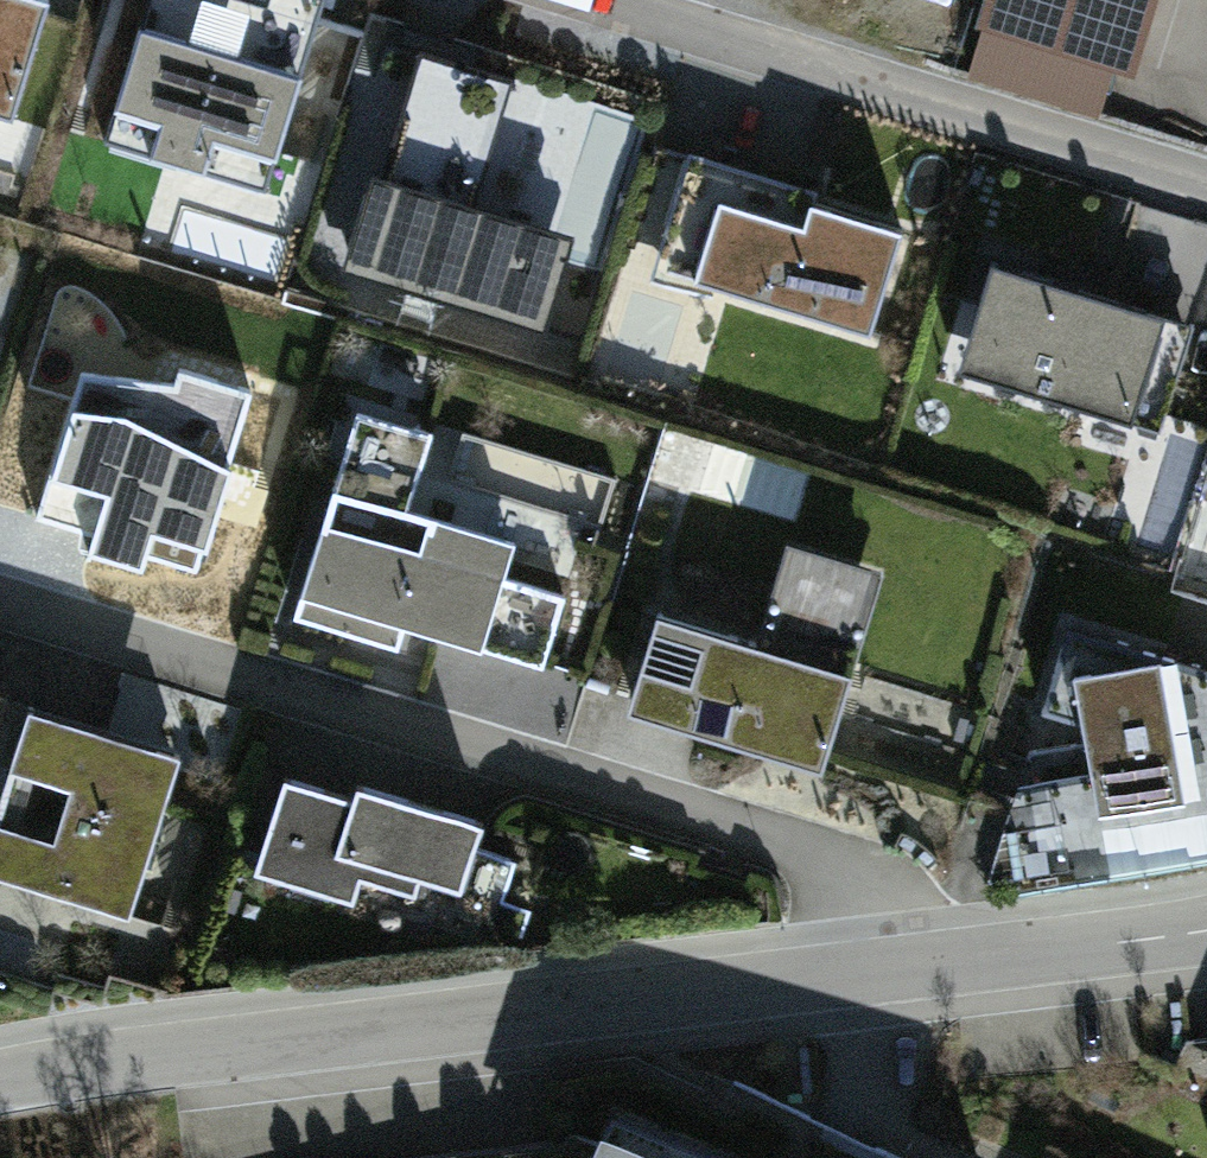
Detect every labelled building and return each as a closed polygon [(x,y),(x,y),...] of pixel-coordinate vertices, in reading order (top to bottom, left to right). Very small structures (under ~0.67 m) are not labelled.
[(8,118),(46,0),(0,0),(0,116),(8,118)] [(113,114),(274,163),(324,0),(148,0),(113,114)] [(989,19),(1115,56),(1131,0),(994,0),(989,19)] [(420,45),(358,248),(400,261),(393,282),(528,323),(550,252),(453,223),(500,69),(420,45)] [(725,175),(694,278),(869,332),(900,229),(725,175)] [(1192,322),(990,260),(957,369),(1159,431),(1192,322)] [(83,382),(42,516),(90,530),(83,556),(138,572),(144,553),(195,568),(246,395),(177,374),(171,392),(83,382)] [(435,453),(357,427),(290,627),(406,666),(414,642),(545,685),(572,602),(404,547),(435,453)] [(605,474),(558,481),(564,522),(612,515),(605,474)] [(757,663),(652,631),(619,737),(835,803),(902,585),(791,552),(757,663)] [(1059,692),(1085,841),(1206,819),(1206,762),(1190,668),(1059,692)] [(31,691),(0,789),(0,912),(151,960),(218,750),(31,691)] [(533,839),(298,766),(260,888),(495,961),(533,839)] [(615,1119),(601,1157),(718,1157),(615,1119)]
